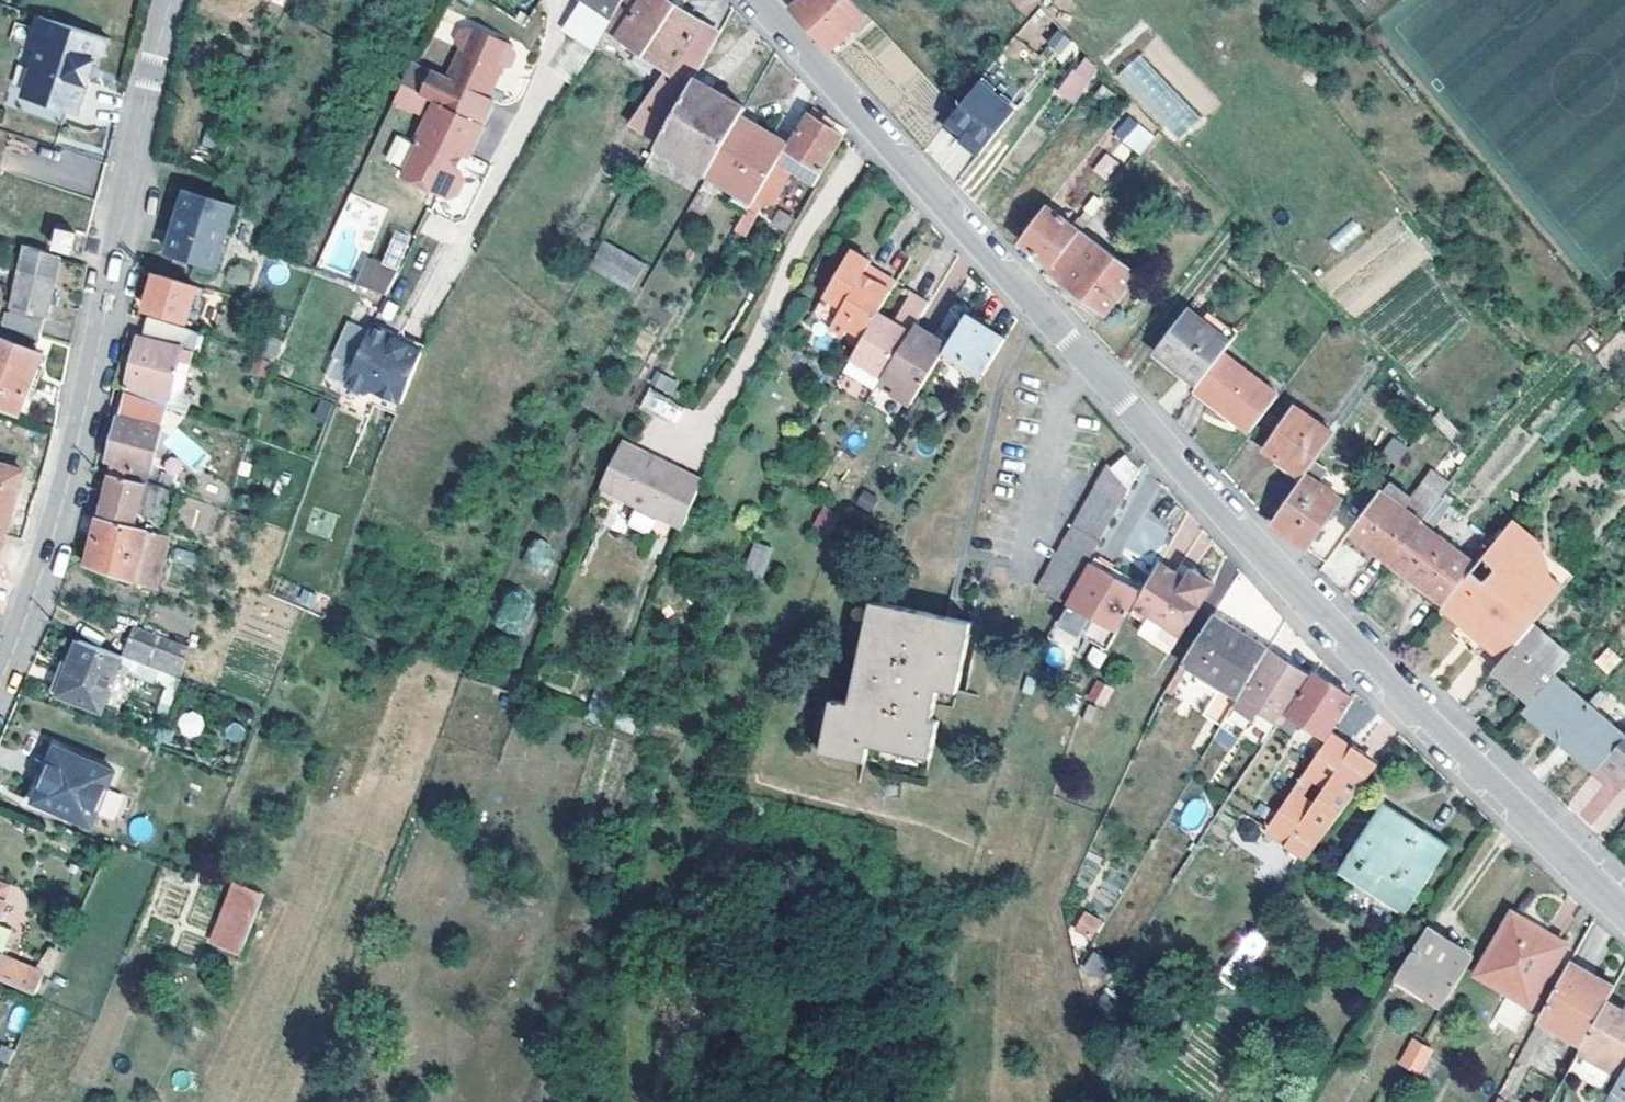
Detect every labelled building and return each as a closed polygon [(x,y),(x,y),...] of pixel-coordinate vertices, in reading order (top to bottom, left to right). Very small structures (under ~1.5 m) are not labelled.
[(596,7),(614,18),(624,0),(601,0),(596,7)] [(659,62),(687,12),(668,0),(624,0),(614,18),(608,28),(643,51),(659,62)] [(831,49),(868,15),(854,0),(798,0),(792,6),(810,26),(831,49)] [(719,33),(687,12),(659,62),(676,72),(644,129),(660,138),(678,107),(695,77),(719,33)] [(105,36),(36,13),(28,37),(37,40),(21,90),(65,104),(75,107),(86,72),(80,70),(85,55),(91,57),(100,53),(105,36)] [(435,73),(424,92),(484,123),(497,102),(491,98),(501,80),(495,76),(499,68),(506,70),(516,68),(522,57),(516,49),(474,26),(464,29),(456,43),(461,56),(449,79),(435,73)] [(1045,44),(1061,63),(1077,48),(1061,29),(1045,44)] [(37,40),(28,37),(19,42),(0,98),(0,102),(59,121),(65,104),(21,90),(37,40)] [(659,62),(643,51),(637,60),(653,70),(659,62)] [(1137,54),(1114,79),(1179,141),(1203,116),(1137,54)] [(80,70),(86,72),(91,57),(85,55),(80,70)] [(1080,55),(1056,93),(1075,104),(1098,66),(1080,55)] [(501,80),(506,70),(499,68),(495,76),(501,80)] [(708,173),(741,116),(746,107),(695,77),(678,107),(660,138),(657,143),(708,173)] [(978,80),(945,123),(960,134),(964,129),(988,148),(1017,110),(978,80)] [(403,175),(449,198),(456,195),(463,181),(461,173),(456,171),(464,155),(469,157),(486,124),(484,123),(439,100),(422,133),(424,134),(403,175)] [(820,120),(808,112),(789,145),(787,148),(789,149),(780,165),(792,172),(813,185),(844,135),(827,124),(829,121),(823,116),(820,120)] [(708,173),(756,201),(787,148),(789,145),(741,116),(708,173)] [(1124,117),(1113,138),(1144,153),(1154,132),(1124,117)] [(964,129),(960,134),(984,153),(988,148),(964,129)] [(403,165),(409,142),(393,138),(387,160),(403,165)] [(1092,170),(1106,180),(1119,162),(1104,152),(1092,170)] [(464,155),(456,171),(461,173),(469,157),(464,155)] [(774,201),(792,172),(780,165),(762,195),(774,201)] [(185,190),(175,224),(224,239),(234,204),(185,190)] [(371,244),(386,208),(349,192),(318,264),(347,276),(362,241),(371,244)] [(1053,265),(1080,230),(1046,204),(1020,238),(1053,265)] [(1339,251),(1364,231),(1354,219),(1329,239),(1339,251)] [(217,265),(224,239),(175,224),(166,250),(217,265)] [(61,229),(58,246),(72,250),(77,233),(61,229)] [(1134,272),(1080,230),(1053,265),(1050,270),(1087,298),(1105,311),(1134,272)] [(398,234),(386,261),(402,267),(413,241),(398,234)] [(646,263),(606,241),(592,266),(632,290),(646,263)] [(28,248),(10,330),(43,339),(52,304),(58,305),(61,294),(54,293),(62,257),(47,253),(28,248)] [(817,319),(847,336),(850,331),(865,339),(878,315),(896,284),(874,270),(869,278),(859,273),(864,265),(866,261),(850,252),(816,313),(817,319)] [(368,259),(359,285),(388,295),(400,270),(368,259)] [(869,278),(874,270),(864,265),(859,273),(869,278)] [(1082,305),(1087,298),(1050,270),(1044,276),(1082,305)] [(155,271),(145,307),(188,323),(198,285),(155,271)] [(894,325),(878,315),(865,339),(852,361),(881,378),(928,303),(914,295),(894,325)] [(1158,354),(1192,310),(1189,307),(1155,351),(1158,354)] [(1222,351),(1237,332),(1209,310),(1202,318),(1192,310),(1158,354),(1197,384),(1222,351)] [(968,312),(949,343),(941,356),(980,382),(1007,338),(968,312)] [(139,335),(126,390),(167,406),(183,346),(188,347),(193,331),(148,316),(142,337),(139,335)] [(395,326),(377,316),(349,378),(371,387),(378,384),(406,395),(426,344),(411,338),(400,339),(396,338),(398,333),(395,326)] [(913,403),(941,356),(949,343),(917,323),(887,373),(900,382),(894,392),(913,403)] [(18,414),(42,353),(0,335),(0,407),(18,414)] [(276,356),(282,341),(270,336),(262,351),(276,356)] [(1197,384),(1194,387),(1250,432),(1279,394),(1222,351),(1197,384)] [(852,361),(847,369),(876,386),(881,378),(852,361)] [(887,373),(881,383),(894,392),(900,382),(887,373)] [(674,393),(677,378),(654,374),(651,388),(674,393)] [(676,426),(686,409),(648,389),(639,406),(676,426)] [(126,390),(106,466),(108,467),(148,481),(149,481),(167,406),(126,390)] [(1306,472),(1334,432),(1295,405),(1264,449),(1303,476),(1306,472)] [(175,433),(167,451),(201,468),(209,450),(175,433)] [(1380,453),(1395,465),(1408,449),(1393,437),(1380,453)] [(701,481),(619,448),(600,494),(683,527),(701,481)] [(1113,468),(1130,487),(1140,468),(1128,455),(1113,468)] [(0,463),(0,533),(5,535),(19,488),(5,484),(10,466),(0,463)] [(1130,487),(1113,468),(1110,465),(1041,588),(1065,602),(1130,487)] [(5,484),(19,488),(24,469),(10,466),(5,484)] [(108,467),(96,517),(136,527),(148,481),(108,467)] [(1351,529),(1391,560),(1420,522),(1424,517),(1439,498),(1449,484),(1431,471),(1412,494),(1393,481),(1385,489),(1383,488),(1351,529)] [(1306,472),(1303,476),(1271,522),(1307,546),(1341,497),(1306,472)] [(877,499),(864,491),(857,502),(870,510),(877,499)] [(1433,524),(1447,505),(1439,498),(1424,517),(1433,524)] [(824,509),(816,522),(830,529),(837,516),(824,509)] [(631,513),(628,529),(650,533),(653,517),(631,513)] [(169,536),(136,527),(96,517),(83,563),(155,589),(169,536)] [(1417,580),(1446,542),(1420,522),(1391,560),(1417,580)] [(535,536),(522,559),(543,571),(556,549),(535,536)] [(1551,578),(1499,536),(1476,565),(1446,602),(1443,607),(1466,626),(1475,626),(1480,630),(1480,637),(1504,657),(1532,624),(1554,600),(1542,589),(1551,578)] [(1446,602),(1476,565),(1446,542),(1417,580),(1446,602)] [(773,554),(758,547),(747,574),(762,580),(773,554)] [(1094,563),(1072,603),(1119,630),(1141,591),(1094,563)] [(1162,566),(1133,617),(1148,625),(1152,617),(1184,636),(1215,582),(1199,573),(1193,584),(1189,590),(1177,583),(1180,577),(1162,566)] [(1193,584),(1180,577),(1177,583),(1189,590),(1193,584)] [(1564,588),(1551,578),(1542,589),(1554,600),(1564,588)] [(504,589),(495,628),(518,633),(527,595),(504,589)] [(972,622),(871,600),(850,700),(832,698),(822,751),(866,760),(869,744),(931,756),(939,721),(932,719),(939,688),(957,692),(972,622)] [(1268,648),(1215,614),(1184,663),(1239,696),(1268,648)] [(1554,675),(1569,656),(1532,624),(1504,657),(1496,667),(1533,699),(1554,675)] [(1480,630),(1475,626),(1466,626),(1480,637),(1480,630)] [(123,656),(180,678),(185,659),(129,638),(123,656)] [(101,710),(121,655),(78,639),(59,694),(101,710)] [(1605,646),(1593,663),(1609,675),(1621,658),(1605,646)] [(1313,677),(1268,648),(1239,696),(1235,704),(1256,719),(1261,712),(1281,726),(1291,711),(1313,677)] [(1488,676),(1525,708),(1533,699),(1496,667),(1488,676)] [(1313,677),(1291,711),(1327,735),(1353,697),(1316,671),(1313,677)] [(1533,699),(1525,708),(1597,769),(1600,766),(1624,737),(1554,675),(1533,699)] [(1104,707),(1113,688),(1095,679),(1086,698),(1104,707)] [(178,719),(188,736),(202,727),(193,711),(178,719)] [(1219,728),(1211,742),(1228,752),(1236,737),(1219,728)] [(1378,764),(1333,734),(1269,827),(1310,855),(1378,764)] [(1624,737),(1600,766),(1614,778),(1618,773),(1624,780),(1624,736),(1624,737)] [(115,770),(56,747),(34,800),(91,825),(115,770)] [(1614,778),(1624,788),(1624,780),(1618,773),(1614,778)] [(1340,870),(1407,912),(1449,847),(1385,804),(1340,870)] [(3,901),(11,881),(0,876),(0,900),(3,901)] [(247,919),(229,911),(218,938),(236,946),(247,919)] [(1569,944),(1514,911),(1479,972),(1533,1004),(1569,944)] [(1086,912),(1076,927),(1094,939),(1105,922),(1086,912)] [(1475,956),(1429,926),(1399,973),(1444,1003),(1475,956)] [(1270,940),(1255,927),(1218,976),(1234,989),(1245,973),(1240,968),(1252,951),(1257,955),(1270,940)] [(1096,952),(1086,967),(1105,979),(1114,964),(1096,952)] [(1,954),(0,956),(0,978),(36,992),(45,973),(1,954)] [(1583,1044),(1608,999),(1615,986),(1571,961),(1540,1020),(1583,1044)] [(1608,999),(1583,1044),(1579,1050),(1623,1075),(1624,1073),(1624,1009),(1608,999)] [(1494,1022),(1518,1029),(1524,1007),(1501,1000),(1494,1022)] [(1411,1068),(1426,1043),(1415,1037),(1401,1063),(1411,1068)] [(1426,1043),(1411,1068),(1422,1074),(1436,1049),(1426,1043)] [(15,1054),(4,1049),(0,1059),(0,1060),(10,1064),(15,1054)] [(1623,1075),(1616,1088),(1624,1094),(1624,1073),(1623,1075)]
